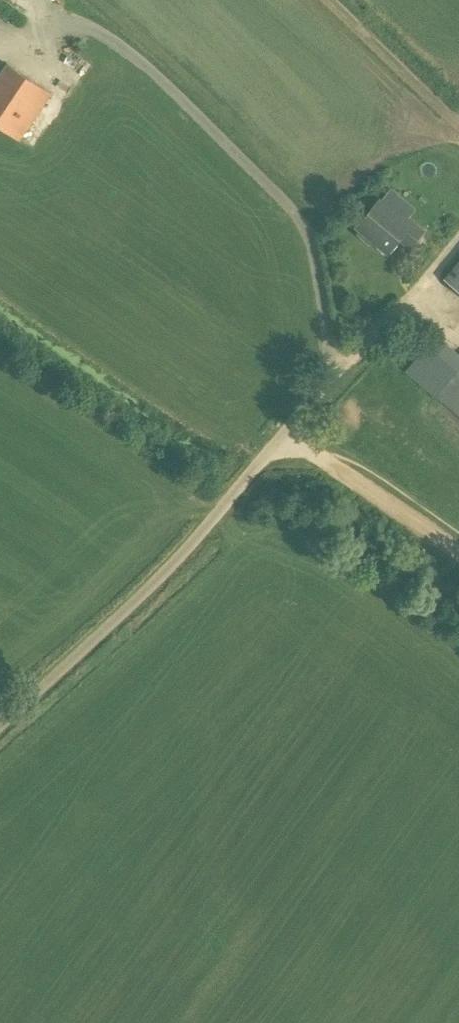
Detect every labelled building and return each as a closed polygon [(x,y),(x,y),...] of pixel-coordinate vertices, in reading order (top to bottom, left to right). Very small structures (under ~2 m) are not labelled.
[(19,141),(51,93),(7,63),(0,73),(0,128),(19,141)] [(409,217),(407,221),(380,199),(357,226),(388,252),(398,240),(409,249),(425,230),(409,217)] [(443,278),(458,292),(458,259),(443,278)] [(458,416),(458,367),(436,396),(458,416)]
